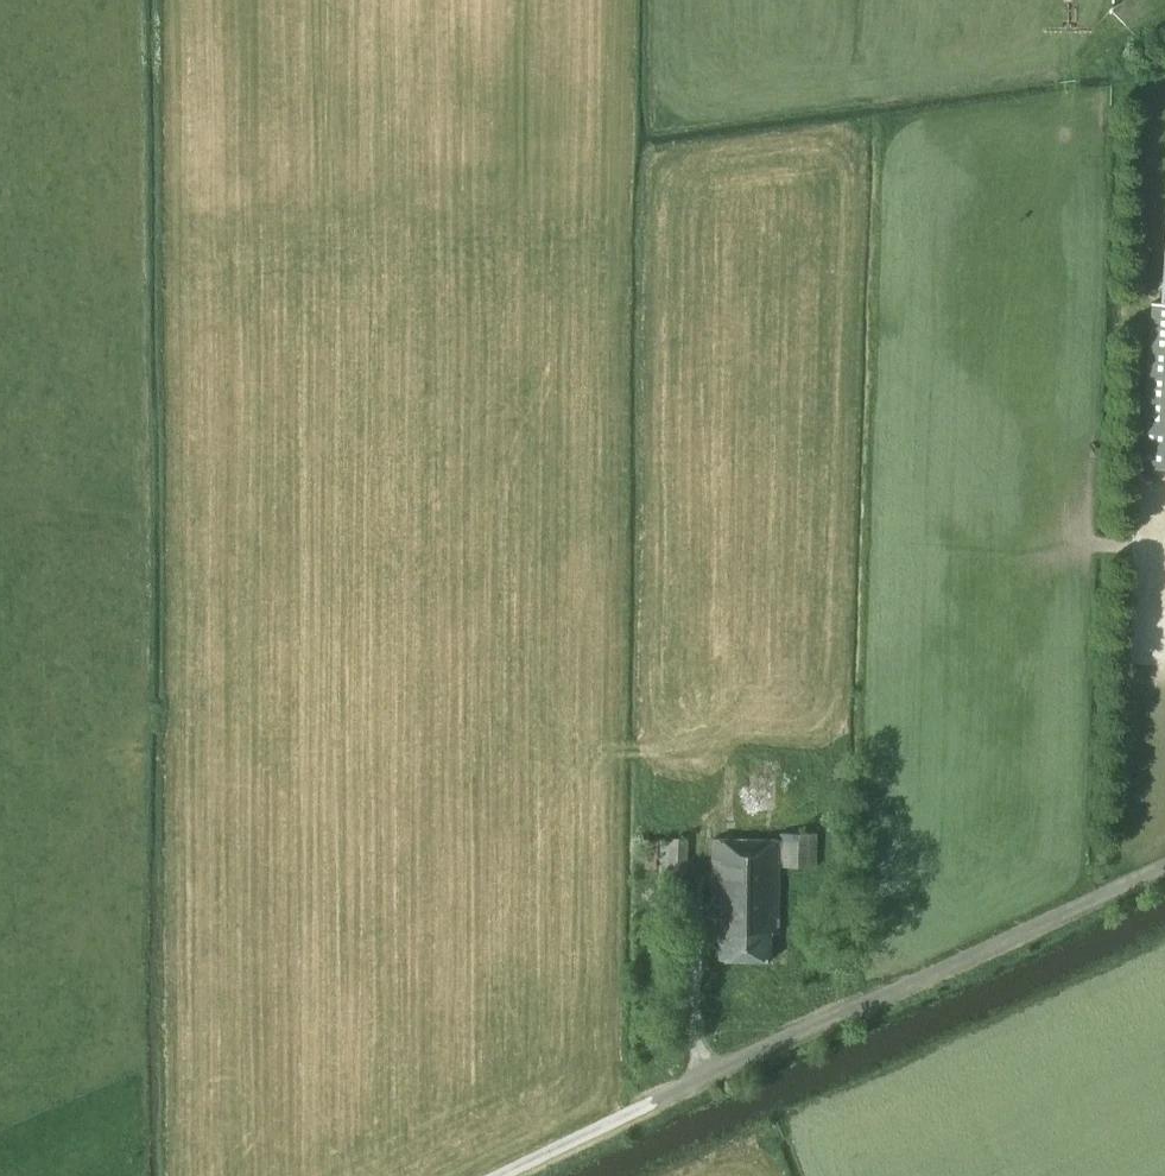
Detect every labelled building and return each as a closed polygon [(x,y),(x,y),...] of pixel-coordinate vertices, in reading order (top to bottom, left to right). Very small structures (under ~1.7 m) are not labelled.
[(1138,423),(1135,468),(1164,470),(1164,425),(1138,423)] [(781,934),(782,913),(782,867),(818,868),(818,832),(781,832),(781,841),(714,840),(714,905),(717,905),(716,938),(721,938),(721,961),(773,962),(773,934),(781,934)] [(689,837),(661,837),(660,870),(688,871),(689,837)]
